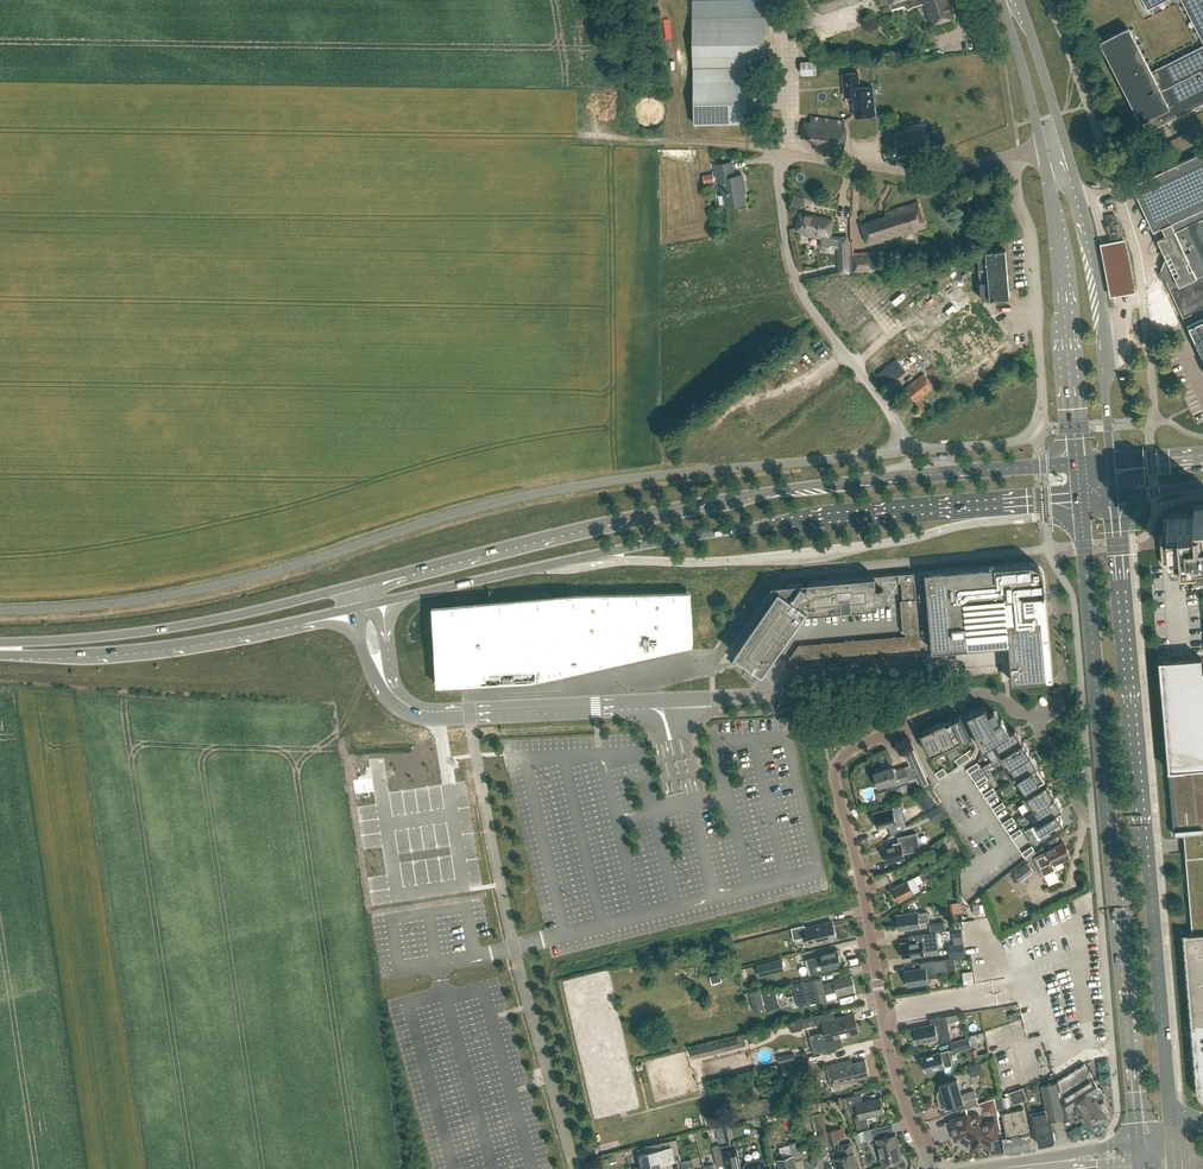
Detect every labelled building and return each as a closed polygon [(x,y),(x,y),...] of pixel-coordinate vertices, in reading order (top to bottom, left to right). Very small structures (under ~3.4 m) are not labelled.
[(693,67),(765,66),(764,0),(692,0),(693,67)] [(881,6),(889,3),(892,9),(904,5),(909,10),(910,7),(924,3),(931,24),(953,17),(948,0),(879,0),(881,6)] [(1147,10),(1166,0),(1142,0),(1147,10)] [(1202,42),(1202,0),(1182,0),(1202,42)] [(800,35),(814,28),(804,8),(789,16),(800,35)] [(1154,70),(1149,73),(1137,48),(1137,47),(1128,30),(1102,43),(1132,103),(1147,132),(1153,129),(1158,127),(1202,104),(1202,46),(1154,70)] [(797,71),(812,72),(813,58),(797,57),(797,71)] [(857,73),(842,74),(844,97),(852,96),(853,108),(854,107),(855,117),(874,115),(871,87),(858,88),(857,73)] [(747,80),(694,81),(694,124),(748,123),(747,80)] [(845,129),(845,121),(811,116),(810,123),(804,122),(802,137),(817,139),(816,150),(842,154),(844,137),(845,129)] [(926,150),(925,145),(926,143),(926,142),(924,141),(922,128),(894,132),(894,134),(887,135),(889,149),(897,148),(898,154),(926,150)] [(1169,142),(1173,149),(1175,154),(1201,141),(1198,134),(1195,129),(1169,142)] [(1183,317),(1202,308),(1202,152),(1135,184),(1137,187),(1134,188),(1158,239),(1157,240),(1166,258),(1164,259),(1161,269),(1183,317)] [(734,176),(732,162),(715,165),(717,179),(720,179),(722,192),(724,192),(726,206),(746,202),(744,193),(746,193),(742,175),(734,176)] [(790,192),(788,203),(798,204),(800,194),(790,192)] [(911,232),(925,227),(917,202),(885,212),(886,216),(861,224),(867,244),(910,230),(911,232)] [(837,240),(833,239),(832,237),(830,237),(834,220),(799,213),(796,230),(804,232),(803,234),(821,238),(820,244),(821,246),(823,248),(828,249),(830,248),(832,246),(838,248),(839,273),(852,272),(851,240),(837,240)] [(1108,225),(1106,226),(1113,241),(1121,240),(1118,223),(1117,223),(1117,221),(1116,221),(1114,215),(1115,215),(1115,214),(1106,216),(1108,225)] [(1124,241),(1099,246),(1109,298),(1134,294),(1124,241)] [(986,252),(978,252),(981,299),(1010,296),(1006,244),(986,246),(986,252)] [(855,271),(872,270),(871,254),(854,255),(855,271)] [(1005,337),(967,283),(940,284),(945,281),(945,278),(940,278),(893,311),(904,327),(900,330),(907,340),(912,340),(941,380),(944,380),(1005,337)] [(1195,337),(1196,339),(1202,336),(1202,319),(1187,326),(1193,338),(1195,337)] [(1202,352),(1202,336),(1196,339),(1195,337),(1193,338),(1199,351),(1201,350),(1202,352)] [(887,386),(906,371),(897,359),(878,374),(887,386)] [(917,401),(935,387),(924,373),(906,388),(908,391),(905,394),(911,401),(915,398),(917,401)] [(1194,507),(1195,513),(1168,516),(1169,534),(1160,535),(1163,564),(1202,560),(1202,506),(1194,507)] [(1036,594),(1046,593),(1044,575),(1044,573),(1044,572),(1043,571),(1043,570),(1042,569),(1042,568),(1041,567),(1040,566),(1039,565),(1038,564),(1036,563),(1035,563),(1033,562),(1030,562),(1029,562),(926,571),(933,650),(969,647),(968,638),(1009,634),(1013,682),(1049,678),(1043,617),(1038,617),(1038,613),(1040,613),(1039,606),(1037,606),(1036,594)] [(899,581),(914,580),(914,573),(898,574),(899,581)] [(787,583),(785,586),(783,585),(783,584),(772,585),(773,597),(735,653),(737,655),(732,663),(748,662),(745,667),(744,667),(744,668),(755,676),(756,675),(759,670),(763,672),(763,673),(789,636),(796,625),(797,626),(801,622),(799,621),(805,613),(878,607),(885,606),(885,602),(884,587),(883,587),(876,588),(875,576),(809,581),(809,582),(806,586),(803,584),(803,583),(803,582),(787,583)] [(882,576),(875,576),(876,588),(883,587),(882,576)] [(559,674),(560,673),(691,644),(692,643),(693,643),(694,643),(694,642),(691,592),(690,592),(690,591),(565,594),(562,594),(433,605),(433,606),(434,636),(435,640),(437,684),(437,685),(438,685),(462,684),(531,680),(559,674)] [(919,634),(916,598),(901,599),(903,631),(906,631),(907,635),(919,634)] [(1202,670),(1202,657),(1183,659),(1181,659),(1161,661),(1162,674),(1158,674),(1150,675),(1164,838),(1165,854),(1178,1004),(1187,1104),(1193,1104),(1193,1103),(1202,1102),(1202,670)] [(985,706),(968,714),(983,749),(990,745),(990,744),(1010,732),(1010,731),(1002,718),(995,722),(985,706)] [(960,714),(947,721),(957,742),(970,736),(960,714)] [(947,721),(934,727),(946,753),(959,747),(957,742),(947,721)] [(934,727),(920,733),(933,760),(946,753),(934,727)] [(1010,732),(990,744),(990,745),(998,757),(1023,741),(1015,728),(1010,731),(1010,732)] [(1023,741),(998,757),(1005,769),(1010,766),(1030,753),(1023,741)] [(920,787),(929,783),(913,749),(905,753),(910,765),(895,770),(893,766),(874,772),(879,786),(888,783),(889,786),(916,778),(920,787)] [(1030,753),(1010,766),(1018,778),(1038,765),(1030,753)] [(1038,765),(1018,778),(1025,790),(1046,778),(1038,765)] [(985,776),(975,782),(978,786),(988,779),(985,776)] [(1047,783),(1022,799),(1030,812),(1035,809),(1034,808),(1054,796),(1047,783)] [(993,787),(983,794),(986,798),(996,791),(993,787)] [(1054,796),(1034,808),(1035,809),(1042,820),(1042,821),(1056,811),(1057,812),(1062,809),(1054,796)] [(935,803),(931,797),(923,803),(927,809),(935,803)] [(1003,802),(993,809),(995,812),(1005,806),(1003,802)] [(933,824),(945,816),(938,806),(926,814),(933,824)] [(893,812),(892,808),(874,813),(878,828),(896,823),(896,822),(903,820),(901,810),(893,812)] [(1042,820),(1036,824),(1044,837),(1064,824),(1057,812),(1056,811),(1042,821),(1042,820)] [(1018,817),(1022,826),(1028,824),(1024,814),(1018,817)] [(1012,817),(1002,823),(1005,827),(1015,821),(1012,817)] [(1020,829),(1010,835),(1013,839),(1023,832),(1020,829)] [(887,862),(904,858),(903,853),(920,850),(916,833),(898,837),(899,842),(893,843),(893,845),(883,847),(887,862)] [(1045,877),(1056,871),(1057,869),(1054,864),(1070,856),(1064,843),(1035,856),(1040,867),(1039,868),(1042,876),(1045,877)] [(1033,848),(1023,855),(1026,859),(1036,852),(1033,848)] [(1022,883),(1035,873),(1027,862),(1013,873),(1022,883)] [(920,890),(914,877),(907,881),(907,880),(892,889),(898,901),(914,893),(920,890)] [(1075,924),(1087,918),(1079,901),(1067,907),(1075,924)] [(929,921),(928,912),(918,913),(918,912),(897,915),(899,930),(911,928),(911,929),(920,928),(919,923),(929,921)] [(836,939),(832,921),(804,928),(803,925),(791,928),(794,939),(806,936),(809,945),(836,939)] [(930,932),(946,930),(945,922),(929,924),(930,932)] [(940,938),(939,931),(925,933),(926,939),(922,940),(922,939),(910,941),(910,942),(901,944),(903,957),(924,954),(923,950),(936,948),(935,938),(940,938)] [(949,944),(951,957),(967,955),(965,941),(949,944)] [(839,955),(838,950),(820,955),(820,956),(805,959),(808,975),(825,972),(824,969),(841,965),(841,963),(842,962),(840,954),(839,955)] [(994,969),(1001,967),(999,957),(991,959),(994,969)] [(781,958),(756,964),(759,977),(784,970),(781,958)] [(946,969),(945,959),(932,961),(932,960),(921,962),(922,968),(905,971),(907,985),(919,983),(919,985),(928,983),(928,978),(937,977),(936,970),(946,969)] [(975,982),(974,970),(963,972),(965,984),(975,982)] [(720,972),(710,976),(712,983),(722,980),(720,972)] [(852,978),(851,975),(833,979),(833,982),(824,984),(822,978),(804,982),(803,981),(793,984),(799,1007),(818,1002),(818,1001),(827,999),(837,997),(837,996),(855,992),(854,987),(855,987),(852,978)] [(763,993),(767,1011),(779,1008),(775,991),(763,993)] [(753,1011),(763,1008),(760,992),(749,994),(753,1011)] [(859,1033),(854,1013),(829,1019),(829,1020),(825,1021),(827,1031),(831,1030),(834,1040),(859,1033)] [(938,1042),(951,1039),(947,1021),(958,1019),(957,1014),(945,1016),(934,1018),(935,1024),(914,1028),(917,1043),(929,1040),(929,1041),(938,1039),(938,1042)] [(802,1027),(816,1024),(814,1016),(800,1019),(802,1027)] [(697,1057),(732,1049),(732,1048),(740,1046),(738,1037),(694,1047),(697,1057)] [(967,1037),(950,1042),(953,1052),(971,1047),(967,1037)] [(952,1065),(948,1051),(941,1053),(941,1052),(922,1057),(924,1063),(923,1064),(924,1070),(926,1070),(926,1071),(936,1069),(936,1070),(945,1067),(952,1065)] [(784,1077),(811,1070),(810,1064),(808,1058),(781,1065),(784,1077)] [(852,1063),(851,1060),(827,1066),(832,1085),(833,1091),(841,1089),(840,1083),(869,1076),(865,1060),(852,1063)] [(1108,1117),(1097,1100),(1104,1095),(1084,1064),(1058,1081),(1062,1096),(1068,1112),(1075,1108),(1089,1130),(1100,1123),(1099,1122),(1108,1117)] [(947,1106),(963,1102),(964,1109),(977,1104),(974,1091),(961,1094),(957,1080),(940,1085),(943,1093),(937,1094),(941,1108),(947,1106)] [(1055,1138),(1051,1121),(1064,1119),(1056,1082),(1041,1086),(1047,1111),(1033,1114),(1035,1124),(1033,1125),(1035,1132),(1037,1131),(1039,1141),(1038,1141),(1039,1146),(1041,1146),(1041,1145),(1051,1143),(1055,1138)] [(1013,1104),(1027,1099),(1023,1087),(1009,1092),(1013,1104)] [(863,1102),(861,1094),(846,1098),(849,1112),(857,1110),(858,1117),(854,1118),(857,1130),(869,1127),(867,1117),(884,1113),(880,1098),(863,1102)] [(829,1145),(821,1111),(820,1102),(801,1105),(807,1134),(815,1132),(818,1147),(829,1145)] [(1011,1111),(1018,1149),(1032,1146),(1028,1127),(1027,1128),(1023,1108),(1011,1111)] [(1006,1152),(1018,1149),(1011,1111),(1002,1112),(1007,1136),(1003,1136),(1006,1152)] [(784,1127),(793,1125),(790,1113),(781,1115),(784,1127)] [(980,1117),(978,1116),(976,1115),(973,1115),(971,1117),(968,1115),(950,1121),(956,1139),(965,1136),(970,1139),(972,1150),(990,1147),(989,1140),(998,1139),(995,1121),(980,1123),(981,1120),(980,1117)] [(894,1134),(892,1126),(872,1131),(874,1139),(877,1139),(883,1164),(902,1160),(896,1134),(894,1134)] [(830,1145),(839,1143),(836,1128),(826,1131),(830,1145)] [(763,1131),(751,1133),(754,1151),(766,1149),(763,1131)] [(808,1168),(826,1168),(821,1151),(812,1153),(811,1150),(816,1149),(814,1142),(812,1135),(798,1139),(804,1160),(805,1160),(808,1168)] [(661,1163),(665,1162),(664,1159),(680,1156),(676,1139),(660,1142),(660,1143),(646,1146),(647,1153),(640,1154),(643,1166),(635,1168),(662,1168),(661,1163)] [(794,1159),(802,1156),(798,1141),(789,1143),(790,1144),(780,1147),(783,1157),(777,1159),(780,1168),(797,1168),(794,1159)] [(850,1143),(841,1145),(842,1149),(832,1152),(837,1168),(858,1168),(853,1152),(850,1143)] [(714,1152),(717,1166),(724,1165),(719,1145),(712,1146),(714,1152)] [(735,1146),(723,1149),(727,1168),(739,1168),(735,1146)] [(682,1168),(694,1168),(692,1159),(680,1161),(682,1168)] [(769,1166),(764,1167),(764,1164),(759,1161),(749,1163),(746,1168),(770,1168),(769,1166)]
